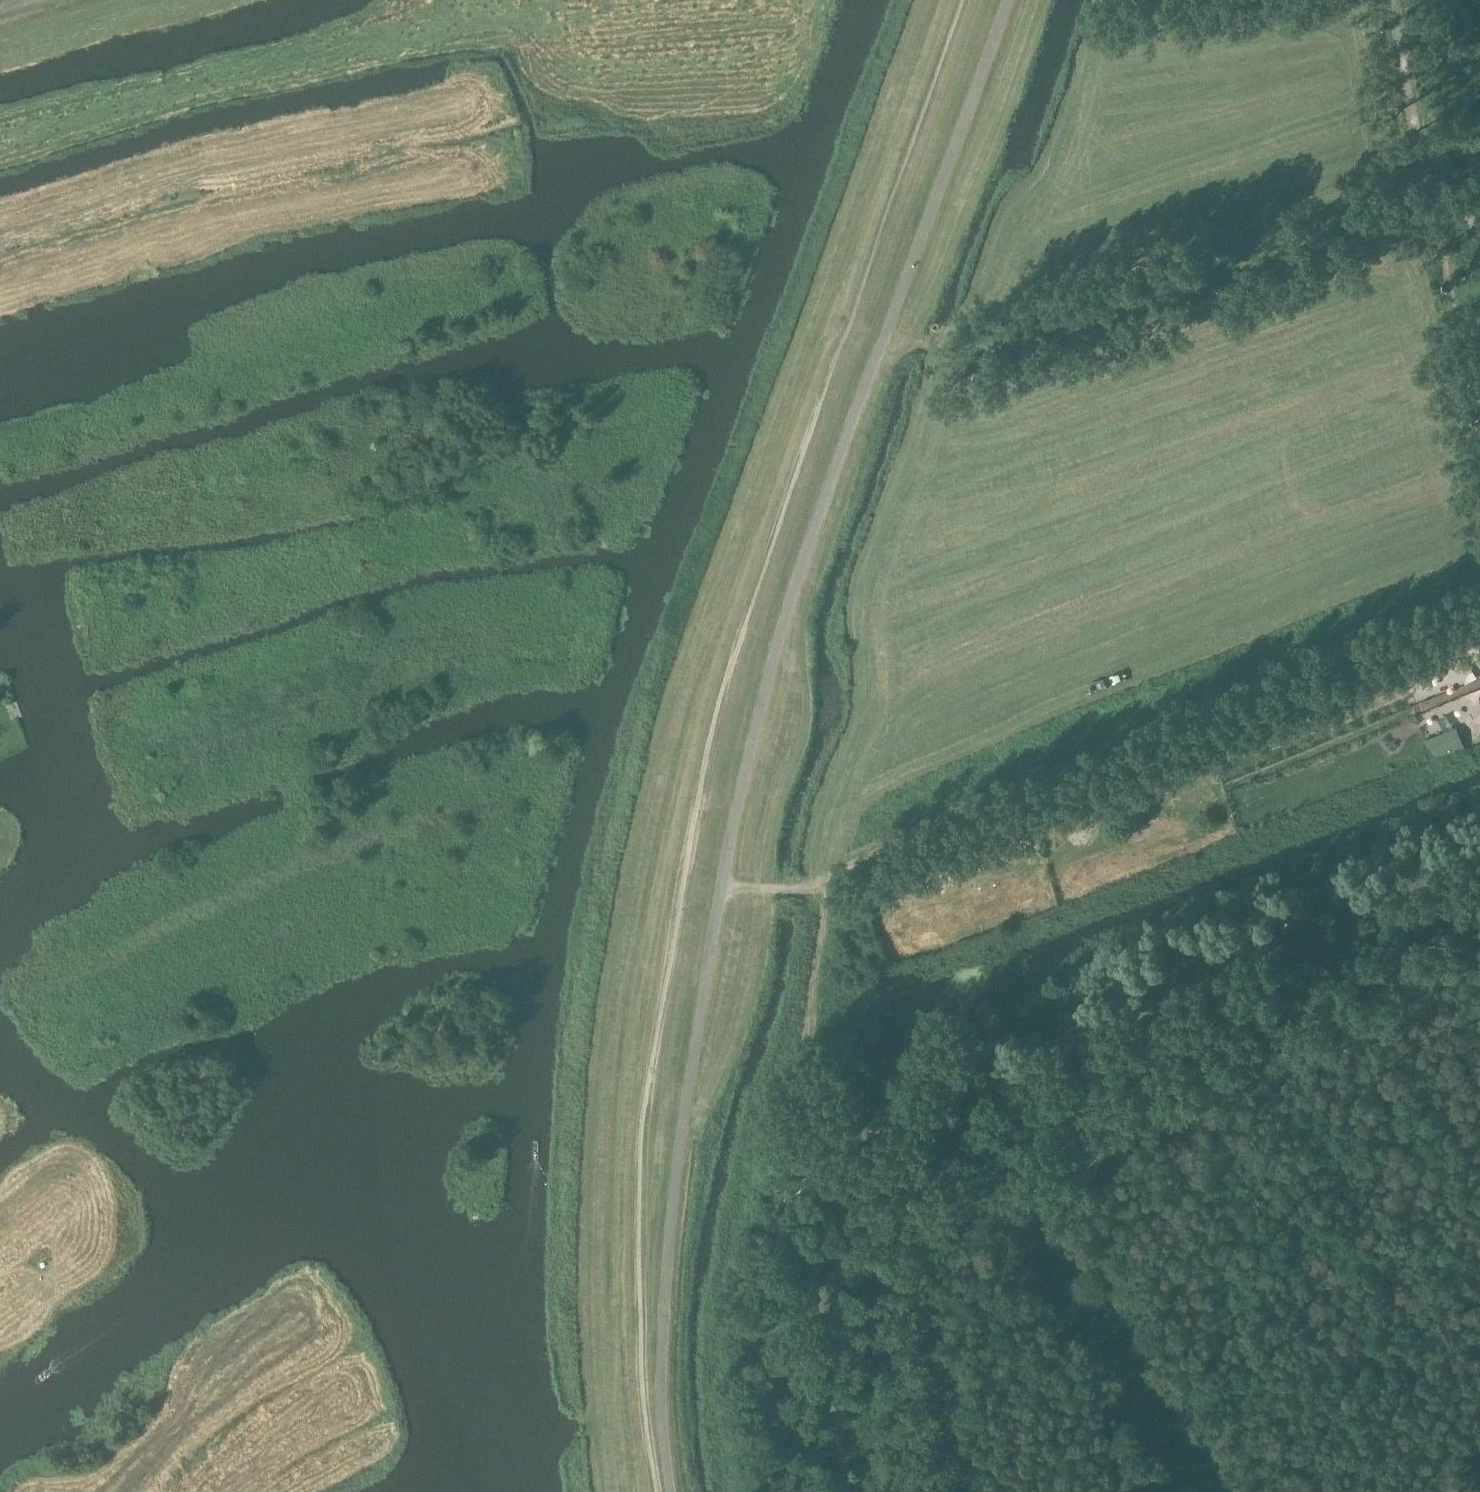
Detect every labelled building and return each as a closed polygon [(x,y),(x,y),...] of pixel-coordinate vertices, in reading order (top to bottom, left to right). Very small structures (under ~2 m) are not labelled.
[(1456,728),(1429,740),(1437,759),(1464,747),(1456,728)]
